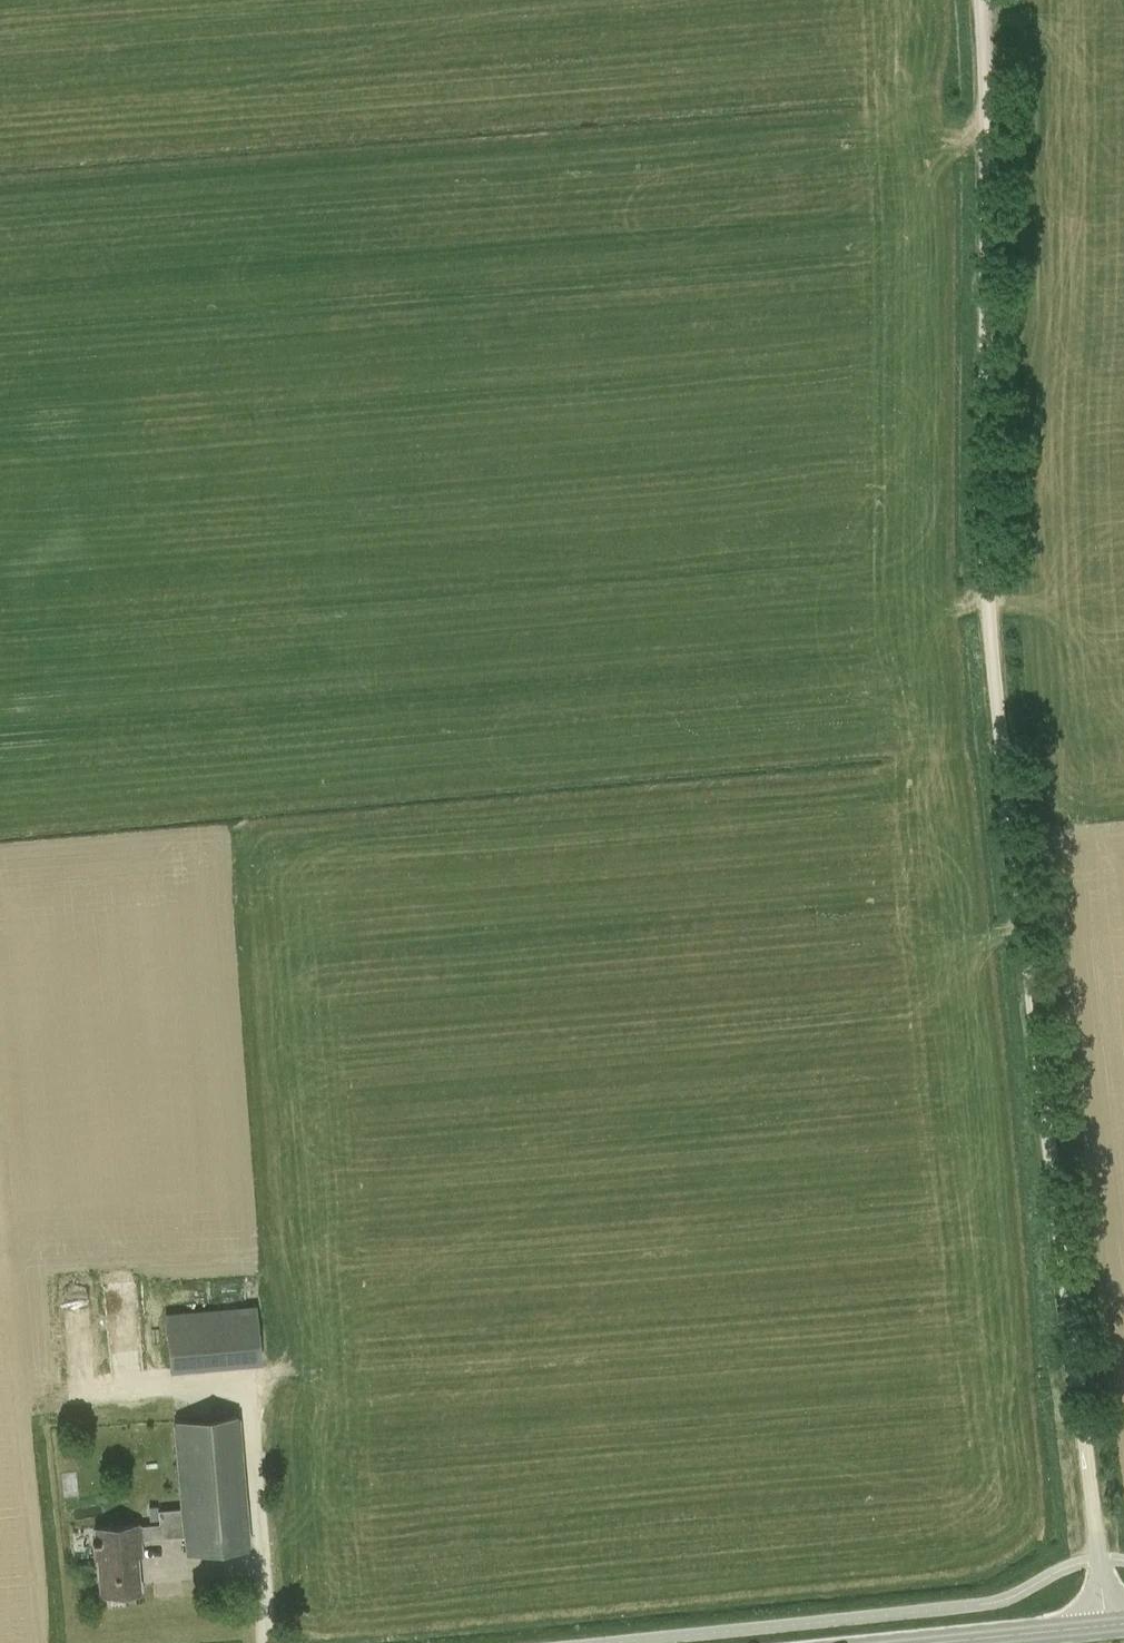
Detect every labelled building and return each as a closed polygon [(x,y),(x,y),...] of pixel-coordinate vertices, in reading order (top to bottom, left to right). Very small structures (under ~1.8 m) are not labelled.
[(167,1309),(170,1364),(262,1359),(260,1304),(167,1309)] [(173,1421),(181,1508),(158,1510),(159,1523),(139,1524),(95,1527),(100,1595),(139,1593),(137,1555),(141,1555),(140,1540),(183,1536),(185,1555),(251,1549),(239,1415),(173,1421)]
